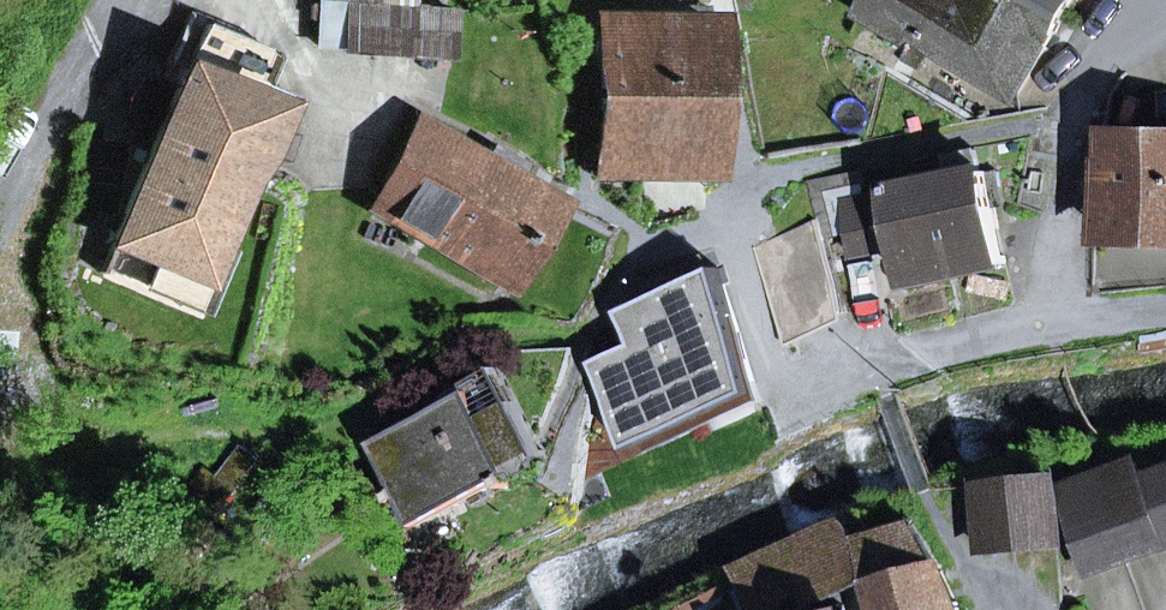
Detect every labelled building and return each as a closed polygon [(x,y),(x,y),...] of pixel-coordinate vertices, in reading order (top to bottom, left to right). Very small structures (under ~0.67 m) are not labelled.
[(316,47),(452,59),(456,13),(413,9),(414,0),(380,0),(380,7),(320,2),(316,47)] [(1017,94),(1057,28),(1012,0),(876,0),(867,19),(910,40),(914,33),(1017,94)] [(1057,28),(1074,0),(1012,0),(1057,28)] [(668,7),(667,22),(709,22),(709,7),(668,7)] [(656,171),(656,153),(708,154),(709,22),(667,22),(601,21),(599,171),(656,171)] [(278,59),(275,52),(207,24),(111,245),(154,262),(204,283),(220,246),(234,252),(298,99),(267,86),(278,59)] [(415,136),(375,207),(504,279),(550,206),(467,155),(415,136)] [(1165,232),(1165,143),(1118,142),(1118,165),(1116,229),(1116,231),(1165,232)] [(976,150),(944,156),(946,169),(896,179),(898,186),(899,190),(981,173),(976,150)] [(656,171),(708,172),(708,154),(656,153),(656,171)] [(1100,229),(1116,229),(1118,165),(1102,165),(1100,229)] [(999,169),(987,171),(995,209),(1007,206),(999,169)] [(859,174),(804,184),(815,220),(822,243),(848,237),(901,226),(906,250),(913,282),(1006,263),(995,209),(987,171),(981,173),(899,190),(898,186),(887,188),(889,195),(865,200),(859,174)] [(752,248),(782,338),(842,311),(822,243),(815,220),(752,248)] [(853,261),(906,250),(901,226),(848,237),(853,261)] [(142,290),(207,317),(234,252),(220,246),(204,283),(154,262),(142,290)] [(641,282),(648,298),(711,272),(713,271),(706,254),(641,282)] [(762,392),(711,272),(648,298),(618,311),(633,345),(592,362),(629,449),(762,392)] [(782,338),(785,347),(844,320),(842,311),(782,338)] [(519,482),(515,475),(548,458),(521,407),(506,415),(485,374),(443,396),(447,405),(372,444),(397,490),(390,494),(394,503),(401,499),(416,527),(504,480),(508,488),(519,482)] [(629,449),(632,457),(766,400),(762,392),(629,449)] [(1098,475),(1126,559),(1163,546),(1140,479),(1135,462),(1098,475)] [(1163,546),(1165,546),(1165,470),(1140,479),(1163,546)] [(1060,488),(1088,572),(1126,559),(1098,475),(1060,488)] [(979,487),(985,552),(1059,545),(1053,480),(979,487)] [(750,609),(760,609),(868,565),(861,541),(852,543),(845,521),(732,570),(750,609)] [(881,609),(960,609),(958,603),(940,564),(915,525),(861,541),(868,565),(881,609)]
